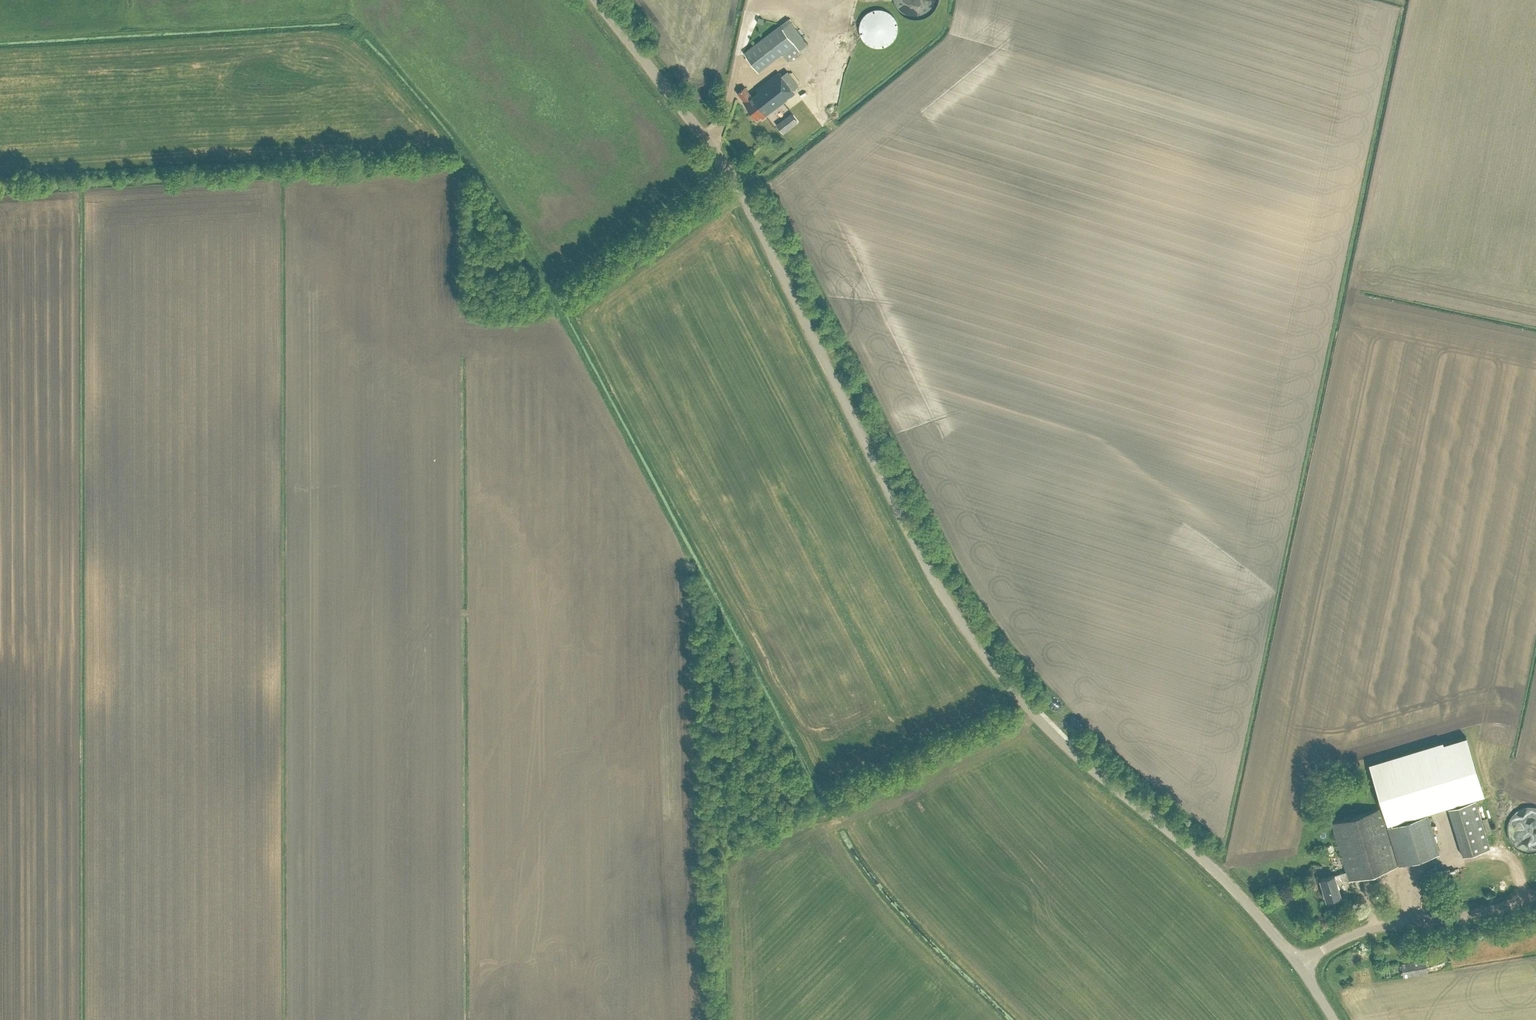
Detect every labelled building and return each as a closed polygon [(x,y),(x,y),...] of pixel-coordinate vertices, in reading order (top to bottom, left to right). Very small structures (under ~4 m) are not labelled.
[(898,27),(896,19),(890,12),(882,8),(874,9),(866,12),(861,19),(859,28),(861,36),(867,43),(874,47),(883,46),(891,42),(896,36),(898,27)] [(786,60),(806,44),(788,21),(744,55),(758,74),(782,55),(786,60)] [(745,88),(738,94),(758,119),(765,114),(767,117),(775,111),(787,101),(795,95),(792,90),(798,85),(793,78),(789,73),(782,78),(778,73),(756,91),(758,94),(753,98),(745,88)] [(791,109),(787,112),(792,119),(796,116),(791,109)] [(1467,736),(1371,764),(1387,822),(1483,793),(1467,736)] [(1474,800),(1446,809),(1461,857),(1489,849),(1474,800)] [(1387,826),(1381,806),(1332,822),(1348,871),(1321,879),(1327,900),(1342,895),(1338,883),(1350,879),(1350,880),(1397,865),(1439,852),(1427,813),(1387,826)] [(1519,845),(1535,847),(1535,819),(1527,818),(1527,815),(1521,814),(1519,845)] [(1403,976),(1427,972),(1425,959),(1401,963),(1403,976)]
